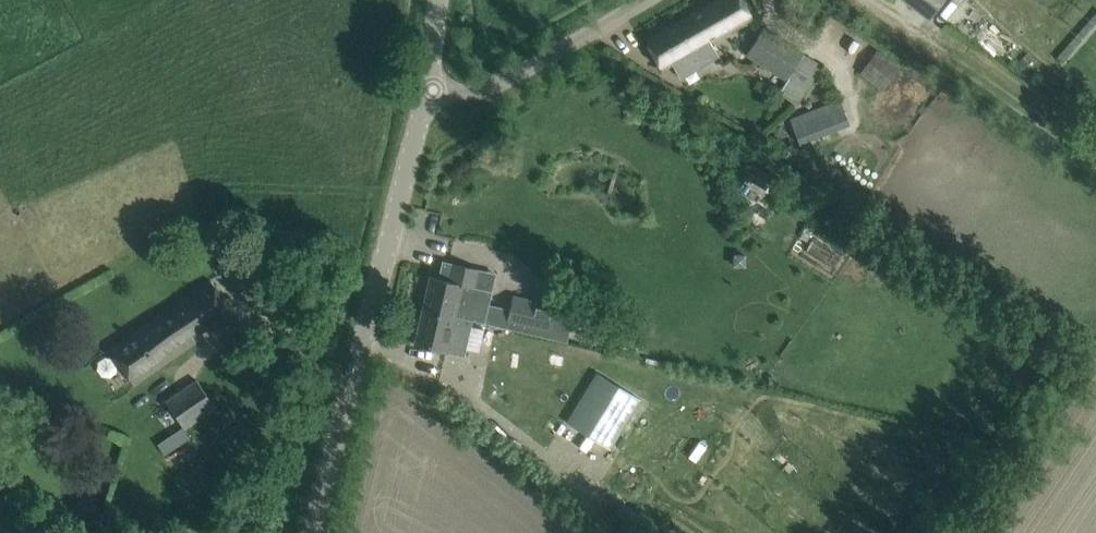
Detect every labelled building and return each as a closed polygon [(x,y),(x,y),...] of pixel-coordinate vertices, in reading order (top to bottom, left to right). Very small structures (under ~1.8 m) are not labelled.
[(743,0),(716,0),(646,40),(662,69),(690,53),(696,63),(717,52),(711,41),(753,17),(743,0)] [(928,19),(943,0),(904,0),(928,19)] [(804,53),(763,28),(747,54),(788,79),(804,53)] [(879,49),(860,70),(882,90),(901,68),(879,49)] [(799,103),(823,65),(804,53),(788,79),(780,91),(799,103)] [(842,99),(793,116),(803,143),(852,125),(842,99)] [(439,278),(431,276),(415,344),(447,351),(464,355),(473,320),(485,322),(493,290),(474,286),(478,269),(443,261),(439,278)] [(193,337),(217,321),(232,310),(210,279),(110,349),(135,384),(196,341),(193,337)] [(533,301),(514,297),(508,321),(512,322),(511,329),(549,338),(557,303),(533,298),(533,301)] [(216,407),(197,380),(166,401),(185,428),(216,407)] [(590,384),(567,422),(610,448),(633,411),(590,384)]
